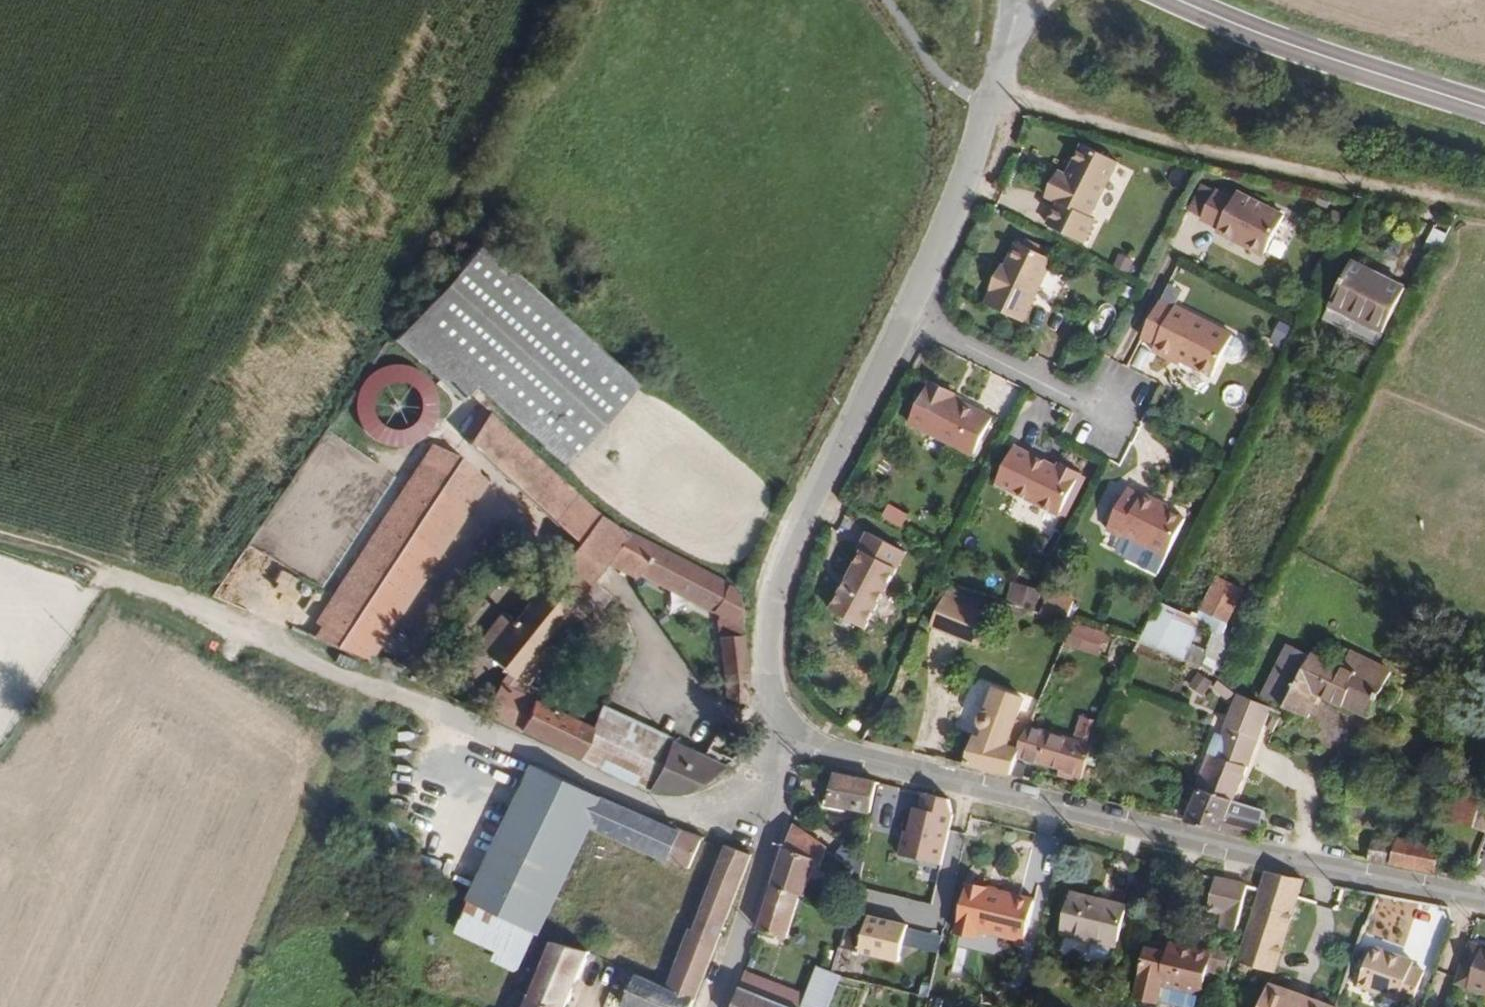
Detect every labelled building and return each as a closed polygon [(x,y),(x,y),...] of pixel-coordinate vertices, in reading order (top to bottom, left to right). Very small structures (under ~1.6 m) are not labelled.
[(1086,218),(1114,163),(1080,145),(1063,177),(1055,172),(1042,197),(1055,203),(1044,225),(1080,244),(1091,220),(1086,218)] [(1226,198),(1208,189),(1194,218),(1212,227),(1210,230),(1232,241),(1233,237),(1239,240),(1241,245),(1254,251),(1259,249),(1277,213),(1230,190),(1226,198)] [(1431,227),(1424,248),(1439,253),(1446,232),(1431,227)] [(1050,258),(1015,242),(1000,273),(997,271),(988,288),(990,289),(984,303),(1022,321),(1050,258)] [(1360,333),(1388,275),(1351,257),(1323,315),(1360,333)] [(606,410),(454,266),(403,320),(437,352),(553,463),(606,410)] [(1400,280),(1388,275),(1360,333),(1373,339),(1400,280)] [(1169,307),(1155,300),(1138,336),(1152,343),(1151,346),(1209,374),(1220,351),(1225,353),(1236,352),(1240,343),(1234,334),(1171,303),(1169,307)] [(437,352),(403,320),(395,329),(428,361),(437,352)] [(1284,345),(1292,327),(1280,321),(1271,339),(1284,345)] [(428,361),(395,329),(389,335),(422,367),(428,361)] [(379,441),(392,444),(406,443),(419,436),(429,426),(434,413),(435,399),(431,386),(423,375),(411,367),(398,363),(384,365),(371,371),(361,381),(356,394),(355,408),(359,422),(367,433),(379,441)] [(955,392),(930,379),(909,421),(974,454),(993,416),(953,396),(955,392)] [(547,580),(573,603),(575,600),(587,610),(596,617),(611,599),(590,583),(603,568),(611,571),(634,583),(637,578),(709,611),(713,692),(742,701),(745,670),(739,634),(732,589),(599,524),(490,418),(473,446),(573,549),(547,580)] [(1058,466),(1015,445),(996,482),(1060,514),(1081,472),(1061,461),(1058,466)] [(309,637),(338,648),(401,554),(462,462),(433,452),(309,637)] [(401,554),(338,648),(363,658),(366,659),(416,584),(487,478),(462,462),(401,554)] [(1143,494),(1128,488),(1109,529),(1124,537),(1125,534),(1169,555),(1187,517),(1158,504),(1160,500),(1144,492),(1143,494)] [(902,528),(909,514),(889,504),(882,518),(902,528)] [(866,627),(906,551),(868,531),(859,548),(863,550),(832,609),(866,627)] [(1250,589),(1216,574),(1200,610),(1235,623),(1250,589)] [(548,632),(573,603),(547,580),(511,622),(497,611),(478,637),(491,647),(481,658),(509,679),(548,632)] [(1047,591),(1010,581),(1005,600),(1042,610),(1047,591)] [(1002,618),(956,599),(947,622),(992,641),(1002,618)] [(572,628),(587,610),(575,600),(573,603),(548,632),(509,679),(497,690),(512,693),(520,697),(539,707),(546,697),(522,686),(553,649),(549,646),(567,624),(572,628)] [(1188,656),(1203,617),(1159,600),(1144,640),(1188,656)] [(1112,637),(1072,620),(1063,649),(1099,660),(1112,637)] [(1213,631),(1206,649),(1193,644),(1186,662),(1218,673),(1231,638),(1213,631)] [(1280,701),(1306,649),(1282,639),(1260,687),(1265,689),(1267,691),(1267,695),(1280,701)] [(1345,644),(1337,640),(1330,656),(1337,659),(1345,644)] [(1305,711),(1317,688),(1344,701),(1354,681),(1367,655),(1360,653),(1357,650),(1345,644),(1337,659),(1330,656),(1308,645),(1306,649),(1280,701),(1305,711)] [(1378,661),(1367,655),(1354,681),(1344,701),(1348,704),(1353,706),(1378,661)] [(1385,664),(1378,661),(1353,706),(1363,711),(1385,664)] [(1011,773),(1018,755),(1023,742),(1011,739),(1025,693),(994,684),(988,705),(984,705),(981,706),(978,710),(976,715),(979,721),(983,723),(981,731),(978,730),(966,762),(1011,773)] [(1235,689),(1223,720),(1255,733),(1255,732),(1267,703),(1235,689)] [(592,731),(569,720),(539,707),(520,697),(512,693),(497,690),(487,714),(532,735),(562,747),(582,757),(592,731)] [(670,738),(580,697),(574,710),(546,697),(539,707),(569,720),(592,731),(582,757),(647,789),(670,738)] [(1023,742),(1018,755),(1029,758),(1035,760),(1058,766),(1056,773),(1079,780),(1094,743),(1032,718),(1023,742)] [(862,724),(854,720),(850,727),(858,731),(862,724)] [(1198,784),(1230,795),(1245,758),(1255,733),(1223,720),(1198,784)] [(670,738),(647,789),(684,791),(724,763),(670,738)] [(1022,776),(1029,758),(1018,755),(1011,773),(1022,776)] [(1365,764),(1349,761),(1347,770),(1352,773),(1363,775),(1365,764)] [(694,829),(624,802),(588,787),(538,762),(475,892),(545,925),(592,826),(689,864),(703,832),(694,829)] [(873,804),(879,775),(839,769),(834,798),(873,804)] [(1358,801),(1363,775),(1352,773),(1347,770),(1342,798),(1358,801)] [(1226,807),(1230,795),(1198,784),(1184,818),(1217,825),(1255,832),(1259,815),(1226,807)] [(1468,827),(1481,799),(1448,792),(1441,821),(1468,827)] [(925,793),(921,808),(952,816),(949,799),(925,793)] [(1358,801),(1342,798),(1338,823),(1352,826),(1358,801)] [(1481,799),(1468,827),(1484,831),(1484,800),(1481,799)] [(921,808),(912,807),(901,854),(941,864),(952,816),(921,808)] [(772,882),(803,892),(808,894),(819,856),(825,858),(828,850),(792,820),(772,882)] [(1440,842),(1392,833),(1391,838),(1387,857),(1434,866),(1440,842)] [(1387,857),(1391,838),(1371,834),(1367,853),(1387,857)] [(751,852),(729,840),(701,911),(691,936),(715,946),(742,879),(751,852)] [(1273,878),(1297,882),(1301,870),(1266,864),(1262,876),(1273,878)] [(1242,919),(1254,874),(1244,873),(1224,868),(1216,898),(1230,902),(1227,915),(1242,919)] [(1001,882),(970,875),(962,912),(959,928),(981,931),(985,908),(1032,918),(1039,890),(1001,882)] [(1272,963),(1297,882),(1273,878),(1262,876),(1238,954),(1234,953),(1231,963),(1256,970),(1259,959),(1272,963)] [(788,938),(803,892),(772,882),(758,928),(788,938)] [(1129,898),(1074,885),(1072,899),(1066,925),(1085,930),(1120,939),(1129,898)] [(545,925),(475,892),(461,921),(531,955),(545,925)] [(1420,959),(1437,920),(1419,912),(1401,950),(1420,959)] [(841,946),(854,951),(866,919),(853,914),(841,946)] [(910,923),(870,916),(858,951),(896,961),(910,923)] [(597,950),(561,935),(530,1006),(573,1006),(597,950)] [(705,973),(715,946),(691,936),(672,988),(696,997),(705,973)] [(1181,937),(1173,936),(1171,945),(1180,946),(1181,937)] [(1203,983),(1208,953),(1210,944),(1207,943),(1181,937),(1180,946),(1150,941),(1141,982),(1163,988),(1166,976),(1203,983)] [(1474,938),(1458,982),(1484,991),(1484,941),(1474,938)] [(1230,947),(1210,944),(1208,953),(1227,957),(1229,951),(1230,947)] [(1225,962),(1231,963),(1234,953),(1229,951),(1227,957),(1225,962)] [(1354,1000),(1376,1006),(1412,1006),(1419,989),(1405,985),(1407,979),(1393,975),(1395,971),(1366,962),(1354,1000)] [(734,1006),(825,1006),(839,970),(820,963),(804,1005),(770,993),(740,985),(734,1006)] [(775,981),(745,970),(740,985),(770,993),(775,981)] [(672,988),(642,976),(634,972),(621,1004),(630,1006),(692,1006),(696,997),(672,988)] [(1262,991),(1257,1006),(1337,1006),(1340,1000),(1267,975),(1262,991)] [(770,993),(804,1005),(809,993),(775,981),(770,993)] [(1163,988),(1141,982),(1140,990),(1162,994),(1163,988)]
